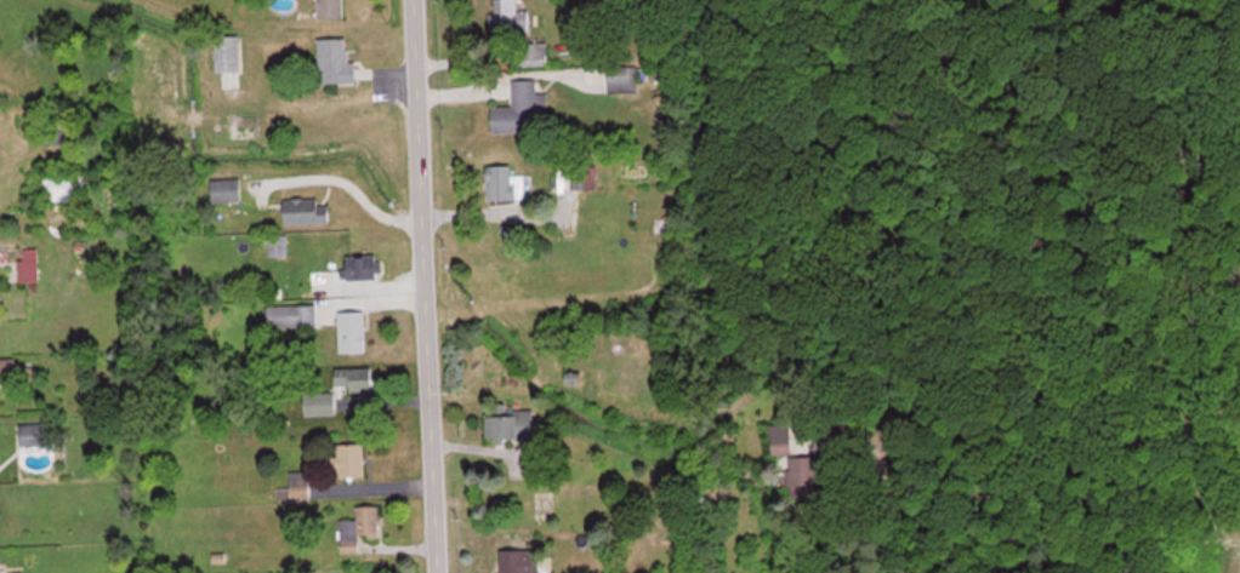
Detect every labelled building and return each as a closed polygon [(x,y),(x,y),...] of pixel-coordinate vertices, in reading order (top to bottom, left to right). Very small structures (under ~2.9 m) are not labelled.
[(319,18),(345,18),(345,0),(319,0),(319,18)] [(549,63),(548,41),(530,41),(529,7),(520,7),(520,0),(493,0),(494,34),(517,33),(518,64),(549,63)] [(216,70),(241,70),(241,36),(216,36),(216,70)] [(357,81),(357,60),(349,60),(349,36),(320,36),(320,81),(357,81)] [(638,91),(638,65),(608,65),(608,91),(638,91)] [(493,105),(493,131),(545,130),(544,91),(537,92),(537,78),(513,78),(514,104),(493,105)] [(524,197),(524,174),(513,174),(513,164),(488,164),(488,197),(524,197)] [(596,188),(596,165),(556,165),(556,188),(596,188)] [(87,173),(44,169),(41,197),(84,202),(87,173)] [(213,178),(213,199),(242,199),(242,178),(213,178)] [(321,196),(286,196),(286,222),(332,222),(332,203),(321,203),(321,196)] [(287,234),(271,234),(271,254),(287,254),(287,234)] [(22,280),(40,280),(40,248),(22,248),(22,280)] [(384,254),(348,254),(348,277),(384,277),(384,254)] [(269,304),(269,325),(317,325),(317,304),(269,304)] [(366,351),(366,310),(340,310),(340,351),(366,351)] [(0,358),(0,382),(18,382),(18,358),(0,358)] [(335,367),(335,389),(375,389),(375,367),(335,367)] [(581,372),(569,372),(569,382),(581,382),(581,372)] [(335,415),(335,392),(304,392),(304,415),(335,415)] [(487,411),(487,438),(536,438),(536,411),(487,411)] [(772,453),(793,452),(791,423),(770,424),(772,453)] [(19,446),(52,446),(52,424),(19,424),(19,446)] [(366,477),(366,443),(336,443),(336,477),(366,477)] [(792,456),(792,493),(824,493),(824,456),(792,456)] [(290,499),(309,499),(309,471),(290,471),(290,499)] [(342,552),(360,551),(359,538),(381,537),(380,505),(357,505),(357,519),(341,520),(342,552)]
